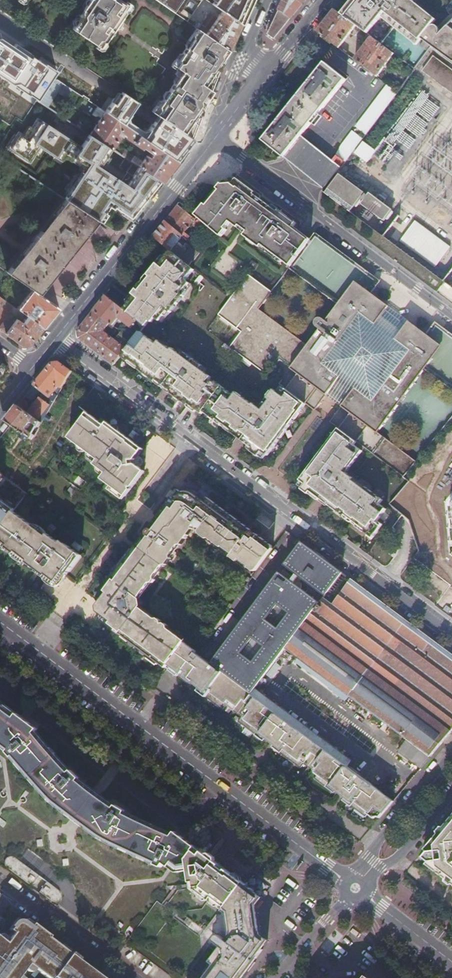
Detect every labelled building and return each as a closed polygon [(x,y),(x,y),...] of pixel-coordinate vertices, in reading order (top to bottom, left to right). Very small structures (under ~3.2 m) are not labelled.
[(98,46),(96,48),(102,52),(106,51),(109,47),(109,44),(128,14),(132,14),(135,10),(135,7),(130,3),(129,5),(122,0),(92,0),(84,11),(86,13),(75,30),(98,46)] [(239,24),(247,5),(249,0),(155,0),(194,27),(197,22),(210,4),(220,11),(239,24)] [(292,15),(304,0),(282,0),(279,6),(292,15)] [(342,14),(364,31),(368,34),(384,14),(386,12),(420,40),(422,37),(430,27),(437,19),(414,1),(415,0),(353,0),(342,14)] [(283,26),(292,15),(279,6),(266,37),(271,41),(283,26)] [(342,14),(334,9),(325,20),(316,31),(338,48),(349,33),(357,39),(364,31),(342,14)] [(197,22),(194,27),(198,30),(227,50),(233,36),(239,24),(220,11),(216,17),(208,12),(199,24),(197,22)] [(450,24),(440,35),(439,34),(439,33),(440,33),(440,32),(440,31),(440,30),(440,29),(440,28),(439,27),(438,27),(438,26),(437,26),(436,26),(435,25),(434,25),(433,26),(432,26),(432,27),(431,27),(430,28),(430,27),(422,37),(432,45),(451,60),(451,26),(450,24)] [(198,30),(194,27),(186,38),(189,40),(192,36),(194,38),(198,30)] [(159,108),(155,114),(163,120),(192,139),(199,118),(208,96),(213,85),(220,66),(227,50),(198,30),(194,38),(192,36),(189,40),(179,55),(176,59),(178,61),(174,67),(176,68),(180,71),(173,82),(168,90),(170,92),(169,93),(165,99),(163,97),(160,102),(157,106),(159,108)] [(36,100),(35,99),(50,77),(55,70),(0,33),(0,119),(9,125),(14,117),(21,121),(36,100)] [(377,77),(394,53),(371,37),(354,60),(377,77)] [(169,64),(174,67),(178,61),(176,59),(179,55),(177,53),(169,64)] [(434,55),(422,71),(451,94),(451,69),(434,55)] [(284,157),(324,189),(341,166),(301,136),(346,79),(324,62),(262,140),(280,154),(284,158),(284,157)] [(56,69),(50,77),(51,78),(71,91),(95,107),(103,112),(148,142),(175,160),(183,150),(192,139),(163,120),(162,121),(164,123),(158,132),(139,118),(78,76),(77,77),(63,67),(57,70),(56,69)] [(171,80),(173,82),(180,71),(176,68),(172,75),(174,76),(171,80)] [(51,78),(37,100),(46,106),(56,92),(65,98),(71,91),(51,78)] [(365,134),(397,91),(386,83),(354,126),(365,134)] [(161,96),(163,97),(165,99),(169,93),(170,92),(168,90),(166,89),(165,90),(161,96)] [(417,91),(379,158),(386,161),(403,131),(417,139),(428,119),(432,121),(441,105),(417,91)] [(158,100),(150,111),(155,114),(159,108),(157,106),(160,102),(158,100)] [(103,112),(95,107),(91,114),(98,119),(103,112)] [(98,119),(88,134),(110,148),(118,135),(114,133),(117,129),(124,134),(122,135),(141,148),(142,146),(152,153),(151,155),(148,153),(146,155),(145,154),(141,161),(124,149),(121,155),(137,166),(159,180),(167,170),(175,160),(148,142),(103,112),(98,119)] [(64,198),(96,219),(102,210),(99,209),(106,199),(113,204),(112,205),(130,217),(136,209),(149,192),(159,180),(137,166),(132,174),(126,183),(120,180),(98,165),(110,148),(88,134),(88,133),(79,146),(36,117),(29,127),(31,128),(25,136),(17,131),(6,148),(28,163),(39,147),(60,161),(65,152),(85,165),(63,197),(64,198)] [(333,152),(344,161),(362,138),(351,129),(333,152)] [(364,141),(355,153),(368,163),(377,150),(364,141)] [(126,171),(120,180),(126,183),(132,174),(126,171)] [(327,193),(350,211),(364,193),(341,176),(327,193)] [(221,184),(220,184),(217,189),(218,191),(206,207),(204,205),(195,215),(215,232),(221,237),(227,230),(225,229),(230,223),(238,230),(240,227),(247,232),(244,237),(260,249),(263,247),(289,266),(314,232),(313,231),(308,239),(302,233),(292,226),(296,222),(279,210),(277,212),(264,203),(253,195),(255,192),(236,178),(232,182),(231,182),(229,184),(223,185),(221,184)] [(393,210),(370,193),(361,205),(384,222),(393,210)] [(33,237),(6,271),(28,286),(37,293),(96,219),(64,198),(33,237)] [(196,219),(178,205),(172,212),(159,228),(152,237),(169,249),(172,251),(178,256),(190,265),(201,249),(198,247),(196,250),(192,246),(185,255),(174,246),(196,219)] [(416,221),(401,241),(436,267),(451,247),(416,221)] [(303,342),(258,308),(270,291),(247,274),(230,297),(218,313),(242,331),(231,347),(244,356),(289,390),(315,409),(327,395),(336,402),(345,409),(334,423),(341,429),(359,442),(405,476),(406,475),(415,464),(416,462),(376,431),(424,367),(451,389),(451,335),(444,329),(434,321),(425,333),(424,333),(407,325),(405,323),(399,330),(380,315),(385,309),(382,307),(370,292),(379,280),(364,269),(314,232),(289,266),(337,301),(306,343),(303,342)] [(195,270),(190,265),(178,256),(172,251),(160,266),(158,264),(153,270),(137,290),(134,294),(136,296),(125,310),(138,320),(145,326),(144,327),(146,328),(151,322),(152,324),(156,319),(160,322),(161,321),(162,322),(164,322),(190,288),(190,286),(189,285),(190,284),(186,281),(195,270)] [(70,283),(67,282),(73,270),(60,265),(49,290),(64,296),(70,283)] [(25,314),(42,327),(49,317),(57,307),(37,293),(28,286),(26,289),(29,291),(16,307),(25,314)] [(122,308),(106,295),(104,297),(93,311),(110,323),(111,324),(112,325),(118,317),(132,328),(138,320),(125,310),(123,308),(122,308)] [(4,300),(0,305),(0,330),(6,334),(21,345),(28,344),(42,327),(25,314),(16,307),(15,308),(4,300)] [(385,309),(380,315),(399,330),(405,323),(407,320),(398,313),(387,305),(385,309)] [(110,323),(93,311),(90,315),(77,331),(78,334),(78,338),(114,365),(122,356),(128,348),(104,330),(110,323)] [(113,334),(117,329),(112,325),(111,324),(109,327),(111,328),(109,331),(113,334)] [(220,424),(222,422),(236,432),(234,434),(256,450),(254,453),(260,457),(264,452),(269,456),(308,404),(289,390),(285,396),(276,389),(262,408),(256,403),(255,404),(238,392),(234,398),(211,380),(213,377),(202,369),(204,366),(187,354),(184,356),(174,348),(172,350),(160,341),(157,344),(141,331),(133,341),(128,348),(122,356),(130,362),(131,361),(140,367),(139,369),(158,383),(159,381),(174,393),(173,394),(191,408),(193,407),(206,416),(208,414),(220,424)] [(51,405),(52,406),(62,389),(73,371),(59,361),(56,362),(52,362),(49,366),(26,395),(33,400),(40,390),(46,395),(43,399),(51,405)] [(159,381),(158,383),(173,394),(174,393),(159,381)] [(23,399),(18,405),(42,423),(46,416),(43,414),(51,405),(43,399),(41,397),(30,411),(27,408),(29,406),(29,404),(23,399)] [(11,413),(6,420),(13,426),(32,439),(34,435),(28,431),(28,428),(32,423),(34,424),(39,427),(42,423),(18,405),(11,413)] [(43,414),(46,416),(52,406),(51,405),(43,414)] [(88,413),(79,407),(72,417),(80,423),(69,437),(70,437),(98,459),(95,463),(106,472),(102,478),(126,496),(145,471),(141,468),(133,462),(139,454),(143,449),(101,418),(99,421),(88,413)] [(304,490),(309,493),(310,494),(312,492),(346,517),(347,515),(363,527),(362,528),(377,540),(387,526),(381,521),(389,511),(381,506),(385,501),(355,478),(357,476),(350,470),(365,451),(357,445),(359,442),(341,429),(303,480),(308,484),(304,490)] [(139,454),(133,462),(141,468),(144,463),(144,458),(139,454)] [(14,511),(27,493),(0,473),(0,529),(14,511)] [(136,546),(161,564),(162,565),(169,556),(170,557),(179,545),(178,544),(190,528),(192,527),(195,524),(201,528),(200,529),(210,537),(209,537),(221,547),(222,546),(232,553),(230,555),(237,560),(238,558),(248,565),(247,567),(253,570),(257,570),(273,548),(273,545),(257,534),(256,534),(251,531),(252,530),(209,497),(205,502),(191,492),(190,492),(189,492),(188,492),(187,492),(186,493),(185,494),(186,494),(185,495),(178,490),(150,528),(151,529),(147,534),(145,534),(136,546)] [(14,511),(0,529),(0,542),(7,547),(8,550),(13,553),(15,553),(23,559),(24,562),(58,587),(76,563),(82,555),(68,545),(67,547),(48,533),(47,535),(14,511)] [(285,564),(326,595),(342,572),(343,572),(335,566),(335,567),(309,547),(302,542),(285,564)] [(183,643),(138,610),(137,597),(161,564),(136,546),(112,578),(114,579),(110,584),(109,583),(106,586),(96,600),(102,605),(102,611),(98,617),(115,630),(116,628),(121,632),(120,634),(165,667),(167,665),(183,643)] [(279,572),(210,663),(251,694),(285,648),(320,603),(279,572)] [(451,730),(451,654),(342,572),(326,595),(320,603),(285,648),(404,737),(407,739),(430,756),(451,731),(451,730)] [(183,643),(195,652),(195,651),(183,642),(183,643)] [(210,663),(195,652),(183,643),(167,665),(178,673),(177,674),(182,679),(184,677),(189,681),(199,689),(205,693),(204,695),(209,698),(207,700),(218,708),(219,706),(225,710),(227,707),(240,718),(239,720),(244,724),(243,726),(253,734),(254,732),(259,736),(260,734),(267,739),(275,745),(281,750),(280,751),(285,755),(284,757),(294,764),(295,762),(301,767),(303,764),(317,775),(314,779),(324,787),(325,785),(330,789),(332,787),(339,792),(345,797),(352,802),(350,804),(355,807),(354,809),(364,817),(367,813),(373,818),(374,817),(377,817),(379,818),(393,801),(381,792),(370,783),(251,694),(210,663)] [(182,679),(177,674),(175,676),(187,685),(189,681),(184,677),(182,679)] [(197,692),(207,700),(209,698),(204,695),(205,693),(199,689),(197,692)] [(17,712),(16,711),(15,713),(0,702),(0,736),(17,712)] [(17,712),(0,736),(0,746),(5,750),(16,762),(23,769),(29,777),(36,784),(47,796),(54,803),(98,836),(107,841),(121,848),(131,853),(139,857),(148,861),(161,867),(164,864),(176,872),(188,870),(187,859),(196,846),(175,830),(172,834),(117,807),(76,775),(35,730),(37,727),(17,712)] [(264,743),(267,739),(260,734),(259,736),(254,732),(253,734),(264,743)] [(273,749),(284,757),(285,755),(280,751),(281,750),(275,745),(273,749)] [(335,796),(339,792),(332,787),(330,789),(325,785),(324,787),(335,796)] [(342,801),(354,809),(355,807),(350,804),(352,802),(345,797),(342,801)] [(451,818),(427,847),(430,866),(451,883),(451,817),(451,818)] [(244,882),(216,861),(213,862),(207,858),(207,854),(196,846),(187,859),(188,870),(190,883),(175,886),(167,897),(162,904),(157,900),(126,943),(158,967),(173,977),(243,977),(251,968),(256,961),(255,960),(263,949),(261,947),(268,939),(267,938),(268,937),(263,934),(258,930),(255,910),(263,899),(262,898),(263,897),(254,891),(255,890),(244,882)] [(6,867),(27,883),(34,874),(22,865),(13,858),(12,858),(12,857),(11,857),(10,857),(9,857),(8,857),(7,857),(6,858),(5,858),(5,859),(4,859),(4,860),(4,861),(4,862),(3,862),(3,863),(4,864),(4,865),(4,866),(5,866),(5,867),(6,867)] [(42,880),(36,890),(51,901),(52,901),(53,901),(54,901),(55,901),(56,901),(56,900),(57,900),(57,899),(58,899),(58,898),(58,897),(58,896),(58,895),(58,894),(58,893),(57,892),(57,891),(55,889),(49,885),(42,880)] [(94,972),(90,969),(87,967),(60,946),(31,925),(29,927),(23,922),(22,922),(21,921),(20,921),(19,921),(17,921),(16,922),(15,923),(10,930),(13,932),(6,942),(0,937),(0,977),(18,977),(28,964),(47,977),(52,977),(53,977),(54,977),(102,977),(94,972)]
